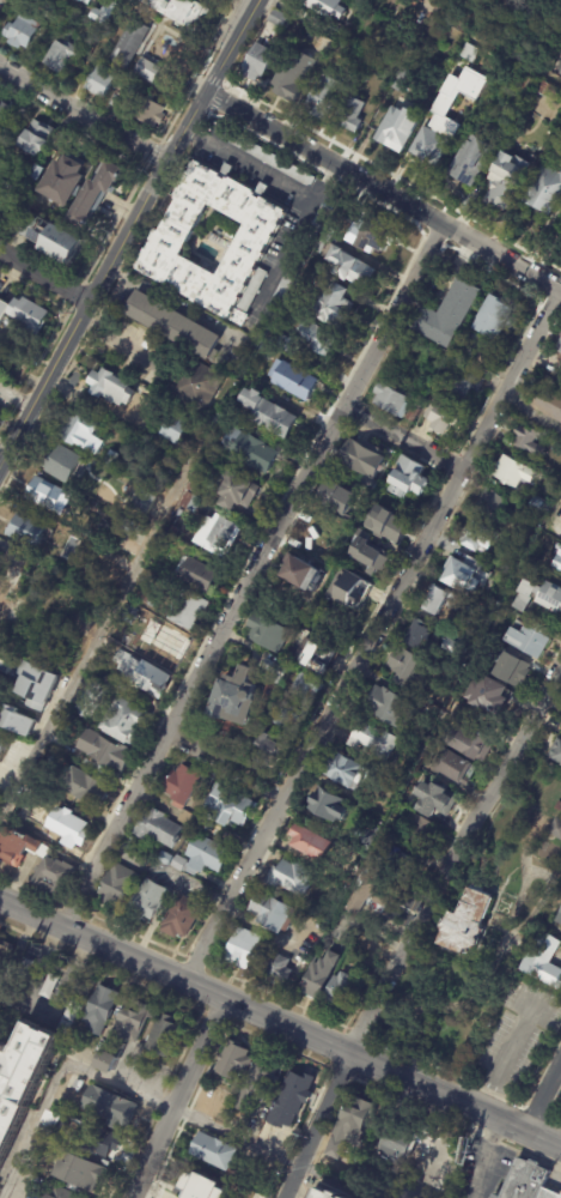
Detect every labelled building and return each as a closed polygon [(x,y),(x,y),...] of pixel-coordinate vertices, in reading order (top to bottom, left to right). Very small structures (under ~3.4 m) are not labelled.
[(100,11),(106,0),(110,0),(116,4),(105,26),(89,18),(93,7),(100,11)] [(195,36),(129,0),(187,0),(206,13),(195,36)] [(303,5),(305,0),(342,0),(340,5),(347,10),(341,20),(334,16),(331,20),(303,5)] [(61,7),(53,23),(42,16),(50,1),(61,7)] [(288,17),(281,30),(267,22),(275,8),(288,17)] [(24,48),(19,46),(18,49),(7,43),(8,40),(2,35),(8,23),(14,25),(20,14),(38,24),(25,48),(24,48)] [(140,23),(150,29),(127,69),(109,60),(132,18),(140,23)] [(467,35),(464,38),(456,35),(458,30),(467,35)] [(327,54),(315,48),(321,36),(334,42),(328,54),(327,54)] [(275,53),(263,79),(260,77),(257,83),(242,75),(245,69),(243,68),(256,42),(261,46),(266,37),(275,42),(272,50),(275,53)] [(89,38),(96,42),(92,49),(85,47),(89,38)] [(66,42),(79,50),(73,59),(72,58),(71,60),(68,58),(59,74),(41,63),(54,41),(62,44),(63,41),(66,42)] [(349,43),(356,48),(353,54),(346,50),(349,43)] [(304,54),(317,61),(294,103),(274,92),(276,86),(272,84),(289,52),(298,56),(300,52),(304,54)] [(371,55),(382,61),(378,68),(367,62),(371,55)] [(150,61),(161,68),(153,84),(133,73),(141,58),(150,61)] [(108,67),(104,73),(114,78),(103,98),(84,89),(98,62),(108,67)] [(402,93),(390,87),(401,67),(411,73),(407,81),(409,83),(403,95),(402,93)] [(329,116),(328,116),(324,121),(305,110),(307,105),(306,104),(323,73),(324,73),(327,69),(348,81),(329,116)] [(517,90),(524,77),(536,83),(529,96),(517,90)] [(549,84),(543,96),(536,92),(542,80),(549,84)] [(126,93),(130,83),(136,86),(132,97),(126,93)] [(437,90),(450,97),(444,108),(431,101),(437,90)] [(365,103),(352,132),(337,125),(340,119),(335,116),(346,93),(349,96),(352,92),(360,96),(358,99),(365,103)] [(167,121),(164,127),(160,125),(158,131),(133,116),(144,96),(169,110),(166,116),(169,117),(167,121)] [(1,138),(0,137),(0,98),(6,102),(8,98),(12,101),(20,105),(1,138)] [(394,108),(398,111),(400,110),(404,113),(407,108),(417,115),(416,119),(420,121),(401,155),(374,139),(392,107),(394,108)] [(45,126),(54,129),(42,151),(41,150),(38,155),(19,144),(28,128),(29,128),(33,119),(45,126)] [(316,179),(311,186),(310,184),(309,187),(211,133),(215,123),(316,179)] [(447,159),(441,170),(409,152),(423,126),(432,131),(435,125),(459,138),(447,159)] [(494,149),(471,187),(447,174),(470,134),(494,149)] [(530,164),(520,183),(526,187),(514,208),(510,205),(507,210),(505,208),(504,211),(498,208),(496,210),(483,202),(494,183),(488,180),(502,152),(514,158),(516,156),(530,164)] [(84,164),(80,171),(85,175),(79,184),(80,186),(75,195),(74,194),(67,206),(55,199),(53,201),(50,200),(51,196),(38,189),(56,158),(61,162),(66,153),(84,164)] [(115,182),(112,186),(116,188),(114,193),(110,192),(109,192),(108,190),(86,229),(67,218),(90,179),(94,181),(108,158),(124,168),(122,173),(122,174),(121,176),(120,175),(116,182),(115,182)] [(244,328),(200,301),(199,303),(194,301),(139,267),(140,266),(138,265),(141,260),(142,261),(145,256),(144,255),(147,248),(148,249),(153,241),(152,240),(157,232),(158,232),(159,230),(160,231),(179,200),(177,198),(178,195),(177,195),(181,188),(182,188),(187,180),(185,179),(190,171),(191,171),(194,168),(191,167),(195,162),(196,162),(199,159),(222,174),(228,163),(236,168),(230,177),(231,179),(232,176),(256,190),(256,192),(257,193),(264,182),(272,187),(267,195),(263,193),(261,196),(263,199),(264,195),(288,210),(287,212),(289,213),(286,218),(285,217),(281,224),(283,226),(280,232),(278,231),(274,236),(278,238),(274,246),(270,243),(266,252),(269,254),(264,261),(262,260),(258,266),(272,274),(248,313),(239,308),(240,305),(238,304),(236,308),(251,316),(244,328)] [(36,163),(45,168),(38,180),(29,175),(36,163)] [(560,174),(560,172),(560,199),(551,217),(523,201),(543,167),(548,170),(549,168),(560,174)] [(18,195),(25,182),(32,187),(25,200),(18,195)] [(3,217),(13,190),(0,186),(0,216),(3,217)] [(28,236),(16,230),(24,214),(35,222),(28,236)] [(53,222),(81,238),(66,265),(26,241),(41,216),(53,223),(53,222)] [(392,244),(386,242),(382,250),(373,247),(371,252),(365,248),(367,243),(358,238),(370,216),(400,231),(392,244)] [(325,232),(330,235),(321,253),(316,250),(325,232)] [(344,248),(342,252),(343,253),(344,250),(360,259),(359,260),(377,268),(365,290),(333,272),(337,264),(327,259),(335,243),(344,248)] [(292,265),(300,270),(268,331),(258,326),(291,265),(292,265)] [(462,278),(482,290),(450,347),(411,326),(423,304),(439,313),(458,277),(462,278)] [(349,289),(344,297),(355,303),(341,331),(306,311),(322,284),(330,289),(335,280),(349,289)] [(213,362),(123,313),(136,289),(221,337),(214,349),(219,351),(213,362)] [(500,297),(502,298),(505,295),(517,302),(514,307),(517,308),(513,315),(518,319),(511,332),(506,328),(499,340),(475,326),(481,316),(480,316),(493,292),(500,297)] [(51,313),(41,332),(8,314),(17,298),(22,302),(24,297),(51,313)] [(12,305),(0,326),(0,298),(12,305)] [(325,349),(330,351),(327,357),(294,339),(305,319),(339,337),(333,346),(329,344),(325,349)] [(267,332),(262,340),(252,335),(256,327),(267,332)] [(481,337),(482,338),(478,344),(481,345),(477,350),(475,349),(471,356),(457,347),(467,329),(481,337)] [(293,340),(286,352),(274,346),(281,333),(293,340)] [(462,358),(458,367),(446,361),(451,352),(462,358)] [(206,413),(169,393),(175,382),(172,381),(178,369),(183,371),(190,358),(225,376),(206,413)] [(310,401),(273,383),(276,379),(270,376),(279,359),(285,363),(285,362),(321,380),(310,401)] [(483,381),(476,393),(471,391),(467,400),(446,389),(458,367),(483,381)] [(128,406),(124,403),(122,407),(115,403),(114,405),(106,401),(108,399),(103,397),(102,399),(90,393),(93,387),(87,383),(94,371),(100,375),(104,368),(115,375),(115,376),(132,386),(129,389),(136,393),(128,406)] [(410,405),(402,419),(373,403),(378,395),(373,393),(380,381),(408,398),(407,403),(410,405)] [(544,385),(560,394),(560,423),(532,406),(544,385)] [(263,393),(262,395),(266,397),(264,398),(288,410),(287,411),(299,417),(287,440),(250,420),(256,409),(255,409),(245,405),(246,403),(242,400),(248,388),(254,392),(255,388),(263,393)] [(432,426),(434,422),(423,416),(434,398),(444,404),(445,401),(468,413),(464,419),(465,419),(463,423),(459,428),(452,423),(446,435),(432,426)] [(153,420),(141,415),(148,403),(159,410),(153,420)] [(106,441),(98,456),(86,449),(77,443),(75,446),(60,437),(73,412),(99,425),(94,435),(106,441)] [(178,444),(159,435),(171,413),(189,422),(178,444)] [(212,419),(214,417),(221,420),(214,430),(208,425),(212,419)] [(541,435),(536,443),(547,449),(541,458),(529,450),(526,455),(513,448),(517,443),(512,440),(520,425),(530,430),(531,428),(542,434),(541,435)] [(281,452),(268,474),(254,466),(252,470),(222,453),(227,444),(225,443),(234,426),(250,435),(251,434),(267,442),(266,443),(281,452)] [(353,438),(364,444),(366,441),(382,449),(379,453),(386,458),(374,479),(340,460),(352,438),(353,438)] [(83,458),(67,484),(39,468),(50,450),(55,453),(60,444),(83,458)] [(110,450),(120,455),(112,467),(103,461),(110,450)] [(428,484),(427,488),(425,486),(423,490),(425,490),(423,495),(421,494),(420,496),(411,491),(410,494),(408,491),(403,500),(385,490),(397,467),(395,467),(402,454),(425,467),(421,476),(428,479),(427,483),(428,483),(428,484)] [(504,484),(502,483),(504,480),(494,474),(498,468),(496,467),(500,461),(501,461),(505,454),(537,472),(530,486),(522,482),(517,488),(514,486),(513,489),(504,484)] [(262,486),(250,509),(239,503),(234,512),(221,504),(226,496),(221,494),(222,491),(217,489),(221,480),(217,478),(224,466),(262,486)] [(201,495),(188,488),(196,474),(208,483),(201,495)] [(72,494),(62,515),(25,497),(36,476),(44,480),(43,483),(49,486),(50,484),(72,494)] [(366,476),(378,483),(373,491),(361,484),(366,476)] [(353,491),(358,494),(346,516),(317,501),(329,479),(353,491)] [(157,498),(147,515),(130,507),(141,488),(157,497),(157,498)] [(477,507),(483,495),(483,494),(486,489),(488,488),(507,500),(500,512),(496,509),(495,513),(500,515),(496,520),(476,508),(477,507)] [(188,491),(202,500),(195,514),(181,506),(188,491)] [(535,496),(551,504),(545,515),(530,507),(535,496)] [(388,513),(408,524),(397,544),(383,537),(382,539),(371,534),(372,532),(366,528),(377,507),(388,513)] [(238,538),(226,559),(195,541),(209,516),(214,520),(218,513),(240,526),(239,527),(243,530),(238,538)] [(50,527),(39,550),(10,537),(19,514),(50,527)] [(136,525),(130,537),(117,531),(123,516),(136,524),(136,525)] [(488,550),(481,545),(477,552),(463,544),(463,543),(461,541),(471,519),(498,533),(489,550),(488,550)] [(367,534),(368,534),(366,539),(368,541),(366,545),(378,551),(379,549),(385,552),(383,556),(389,559),(382,571),(377,569),(372,577),(365,573),(368,567),(348,556),(356,539),(350,536),(355,527),(367,534)] [(65,549),(75,555),(68,565),(59,561),(65,549)] [(553,567),(560,549),(560,571),(553,567)] [(214,569),(220,571),(208,594),(175,576),(187,555),(214,569)] [(322,571),(310,592),(282,576),(293,555),(322,571)] [(474,559),(493,569),(483,588),(478,586),(475,593),(458,585),(456,588),(447,585),(446,586),(444,585),(445,583),(441,581),(455,557),(464,563),(468,556),(474,559)] [(328,559),(335,563),(333,568),(325,564),(328,559)] [(11,567),(25,574),(18,587),(4,579),(10,567),(11,567)] [(554,568),(560,571),(560,580),(550,575),(554,568)] [(362,579),(364,580),(356,593),(364,598),(360,604),(353,600),(348,609),(330,599),(330,598),(328,597),(342,569),(362,579)] [(554,581),(560,586),(560,610),(559,609),(557,612),(536,599),(539,593),(535,589),(524,610),(513,604),(522,591),(519,589),(526,577),(543,586),(547,579),(553,582),(554,581)] [(450,593),(438,616),(423,609),(437,586),(450,593)] [(5,618),(0,627),(0,589),(5,592),(5,593),(8,594),(6,598),(22,606),(13,623),(5,618)] [(147,595),(152,598),(151,600),(156,603),(153,607),(134,598),(138,589),(147,595)] [(196,628),(194,633),(169,619),(175,609),(172,607),(176,599),(178,600),(184,589),(211,604),(207,611),(203,609),(195,624),(199,625),(196,628)] [(135,616),(132,624),(117,618),(124,604),(138,610),(135,616)] [(293,631),(280,655),(249,637),(252,631),(248,628),(256,611),(293,631)] [(404,642),(417,619),(427,625),(426,627),(431,630),(428,633),(431,634),(428,639),(426,637),(419,651),(404,642)] [(548,630),(544,637),(550,640),(538,660),(504,640),(511,628),(520,633),(524,625),(525,625),(529,619),(548,630)] [(191,641),(193,641),(181,664),(147,647),(159,624),(191,641)] [(447,641),(450,639),(447,637),(450,634),(467,642),(459,655),(445,647),(447,641)] [(310,640),(337,654),(325,677),(297,662),(309,639),(310,640)] [(403,649),(425,661),(408,690),(395,682),(398,674),(386,667),(398,646),(403,649)] [(516,657),(530,665),(528,670),(531,671),(523,685),(520,683),(518,689),(505,682),(504,683),(501,682),(502,679),(494,676),(507,652),(516,657)] [(144,660),(171,677),(166,685),(167,686),(160,700),(140,688),(139,690),(132,685),(133,683),(130,683),(132,682),(123,677),(129,666),(126,665),(130,658),(141,664),(144,660)] [(291,670),(282,686),(276,683),(280,677),(263,667),(268,658),(291,670)] [(16,693),(29,697),(26,706),(46,712),(58,673),(21,662),(17,675),(21,676),(16,693)] [(258,696),(257,700),(258,702),(251,726),(227,719),(227,720),(224,720),(221,721),(215,719),(214,716),(212,715),(222,679),(226,680),(228,676),(239,679),(243,666),(255,670),(251,684),(257,686),(256,691),(258,696)] [(325,684),(319,694),(313,690),(307,700),(292,691),(303,672),(325,684)] [(514,694),(500,718),(484,709),(483,712),(470,703),(471,702),(465,698),(475,680),(482,684),(487,676),(510,689),(508,690),(514,694)] [(90,719),(87,716),(86,720),(75,714),(77,712),(74,709),(92,679),(104,686),(103,689),(106,690),(90,719)] [(128,686),(124,692),(121,690),(120,691),(112,688),(116,679),(128,686)] [(383,688),(415,704),(401,731),(371,714),(372,712),(364,707),(376,685),(383,689),(383,688)] [(151,715),(142,730),(139,727),(136,730),(141,732),(133,746),(129,744),(128,745),(105,732),(99,728),(118,696),(151,714),(151,715)] [(0,703),(0,725),(30,736),(38,718),(0,703)] [(303,726),(297,722),(291,732),(275,722),(286,703),(309,715),(303,726)] [(470,713),(462,728),(446,719),(456,704),(470,713)] [(398,744),(388,762),(368,751),(370,749),(361,744),(356,751),(346,745),(360,720),(382,733),(384,731),(401,739),(398,744)] [(462,728),(470,733),(471,732),(476,734),(477,731),(496,740),(493,748),(490,748),(482,763),(477,761),(477,762),(445,744),(456,726),(462,728)] [(90,730),(100,736),(99,737),(115,745),(117,742),(128,748),(128,749),(134,752),(122,773),(117,770),(116,772),(108,767),(106,769),(96,763),(97,761),(89,757),(90,756),(78,749),(87,730),(90,731),(90,730)] [(293,744),(288,752),(281,749),(273,764),(255,755),(267,732),(270,734),(272,732),(293,744)] [(19,750),(16,757),(13,755),(11,758),(6,756),(8,751),(6,751),(14,737),(22,742),(17,749),(19,750)] [(23,751),(19,749),(25,739),(33,743),(28,754),(23,751)] [(560,743),(560,744),(560,764),(553,760),(554,757),(554,756),(556,751),(557,750),(560,743)] [(472,764),(465,778),(470,780),(467,787),(462,785),(450,779),(447,781),(440,776),(441,774),(432,768),(444,748),(472,764)] [(362,768),(350,791),(323,774),(335,751),(362,768)] [(201,772),(205,774),(187,807),(185,807),(183,811),(173,806),(176,801),(172,800),(173,797),(164,792),(175,772),(178,773),(179,768),(182,769),(183,766),(191,770),(193,768),(201,772)] [(105,795),(103,801),(99,800),(96,807),(59,788),(69,770),(71,772),(73,768),(108,787),(104,793),(106,794),(105,795)] [(455,804),(447,817),(435,811),(431,819),(415,811),(421,800),(414,795),(421,781),(431,787),(432,783),(458,798),(455,804)] [(225,786),(257,804),(244,828),(232,822),(228,828),(215,821),(220,812),(218,810),(214,815),(207,810),(221,783),(225,786)] [(343,821),(343,822),(337,818),(334,823),(306,809),(318,787),(347,801),(343,807),(349,810),(343,821)] [(90,833),(81,848),(77,846),(73,852),(60,843),(63,837),(45,828),(57,807),(63,811),(65,809),(74,813),(73,816),(87,824),(85,830),(90,833)] [(165,816),(164,818),(185,829),(173,851),(151,839),(150,842),(134,835),(145,813),(150,816),(153,809),(165,816)] [(379,810),(390,815),(388,821),(377,817),(379,810)] [(184,824),(178,821),(182,815),(183,816),(185,811),(199,818),(193,828),(184,824)] [(434,830),(425,848),(407,839),(411,829),(405,825),(411,813),(437,827),(434,830)] [(556,818),(560,821),(560,841),(548,834),(551,827),(556,818)] [(306,829),(333,843),(322,864),(289,846),(293,839),(288,836),(295,823),(306,829)] [(379,830),(368,852),(356,845),(359,839),(354,836),(358,828),(364,831),(368,824),(379,830)] [(17,870),(0,860),(0,838),(7,827),(17,831),(17,833),(24,837),(25,835),(51,852),(48,857),(44,855),(42,859),(38,858),(37,859),(24,851),(22,855),(24,858),(17,870)] [(232,852),(220,875),(207,867),(203,875),(188,867),(193,859),(187,857),(197,835),(232,852)] [(173,858),(169,866),(158,860),(161,852),(173,858)] [(405,857),(416,861),(405,885),(389,878),(400,854),(405,857)] [(77,870),(61,898),(50,893),(49,896),(38,890),(41,888),(31,883),(37,873),(35,872),(38,866),(39,867),(45,857),(55,863),(56,860),(63,865),(63,864),(77,870)] [(305,897),(304,900),(279,887),(276,891),(263,884),(273,866),(278,870),(282,860),(292,866),(294,861),(315,873),(307,885),(310,888),(305,897)] [(118,865),(140,876),(134,888),(132,887),(122,906),(116,903),(112,910),(99,903),(103,897),(98,895),(115,863),(118,865)] [(388,902),(384,909),(370,901),(368,903),(365,901),(356,918),(341,909),(352,890),(355,893),(354,894),(355,894),(359,889),(360,890),(361,889),(360,888),(367,873),(395,888),(388,902)] [(171,893),(159,914),(157,912),(152,921),(129,909),(146,878),(171,893)] [(483,926),(474,955),(439,942),(444,930),(441,925),(444,919),(449,916),(451,910),(458,913),(468,887),(493,896),(484,919),(483,918),(481,925),(483,926)] [(297,912),(298,912),(287,933),(282,931),(280,937),(256,924),(258,919),(248,913),(261,891),(297,912)] [(201,906),(206,908),(200,920),(197,919),(187,939),(179,936),(177,940),(160,932),(163,927),(179,894),(201,906)] [(262,938),(248,972),(225,961),(239,927),(262,938)] [(538,930),(560,942),(550,962),(560,967),(560,977),(557,984),(522,966),(538,930)] [(6,966),(0,963),(0,939),(14,945),(6,966)] [(274,950),(267,966),(260,963),(266,948),(274,950)] [(319,1002),(300,992),(312,966),(321,969),(329,951),(340,956),(319,1002)] [(286,985),(264,975),(274,954),(291,961),(287,969),(293,972),(287,986),(286,985)] [(342,974),(352,978),(349,984),(353,986),(343,1009),(336,1005),(336,1008),(330,1005),(331,1003),(324,1000),(335,976),(339,979),(341,973),(342,974)] [(59,1005),(66,981),(47,976),(43,990),(31,987),(28,997),(59,1005)] [(109,988),(120,993),(102,1037),(90,1031),(91,1029),(86,1027),(87,1023),(84,1022),(99,985),(109,988)] [(140,1002),(157,1009),(152,1019),(148,1018),(136,1043),(127,1040),(120,1058),(112,1075),(97,1067),(104,1051),(115,1055),(118,1047),(116,1046),(120,1040),(112,1037),(118,1025),(116,1024),(127,1000),(135,1004),(136,1000),(140,1002)] [(170,1016),(175,1018),(173,1023),(182,1027),(169,1059),(146,1048),(160,1012),(170,1016)] [(63,1035),(0,1167),(0,1046),(5,1048),(8,1041),(16,1043),(28,1018),(63,1035)] [(249,1057),(255,1059),(248,1075),(242,1071),(237,1082),(214,1072),(219,1061),(222,1054),(224,1054),(230,1040),(238,1043),(237,1045),(250,1052),(248,1057),(249,1057)] [(274,1096),(268,1094),(263,1105),(255,1100),(254,1101),(252,1101),(246,1113),(234,1108),(257,1057),(264,1060),(267,1055),(281,1061),(281,1064),(285,1065),(280,1078),(281,1078),(274,1096)] [(299,1075),(303,1076),(304,1072),(316,1078),(299,1117),(297,1115),(295,1119),(285,1114),(286,1111),(274,1105),(278,1096),(280,1097),(291,1071),(299,1075)] [(80,1079),(74,1093),(63,1088),(69,1075),(80,1079)] [(133,1117),(128,1129),(121,1126),(118,1132),(105,1126),(108,1120),(81,1108),(91,1084),(138,1106),(133,1117)] [(356,1144),(348,1140),(340,1161),(325,1155),(334,1136),(333,1136),(349,1099),(354,1101),(356,1097),(373,1105),(371,1111),(356,1144)] [(54,1114),(61,1117),(61,1115),(69,1119),(71,1117),(83,1123),(84,1120),(96,1126),(97,1125),(106,1130),(105,1130),(122,1138),(116,1152),(109,1149),(105,1158),(97,1155),(96,1156),(73,1146),(79,1131),(67,1125),(63,1133),(55,1130),(50,1139),(35,1133),(45,1109),(54,1114)] [(397,1130),(415,1138),(401,1167),(376,1154),(390,1126),(397,1130)] [(217,1139),(228,1144),(228,1145),(238,1150),(232,1162),(238,1164),(234,1174),(228,1172),(227,1173),(190,1154),(200,1132),(217,1139)] [(93,1192),(92,1193),(53,1176),(60,1160),(66,1162),(69,1154),(103,1168),(93,1192)] [(543,1186),(538,1197),(498,1197),(517,1156),(549,1170),(543,1186)] [(220,1194),(219,1197),(193,1197),(194,1197),(185,1193),(190,1185),(183,1181),(189,1166),(231,1185),(225,1197),(220,1194)] [(54,1185),(83,1197),(45,1197),(47,1194),(50,1196),(54,1185)] [(305,1197),(339,1197),(311,1185),(305,1197)] [(543,1186),(560,1194),(560,1197),(538,1197),(543,1186)]
